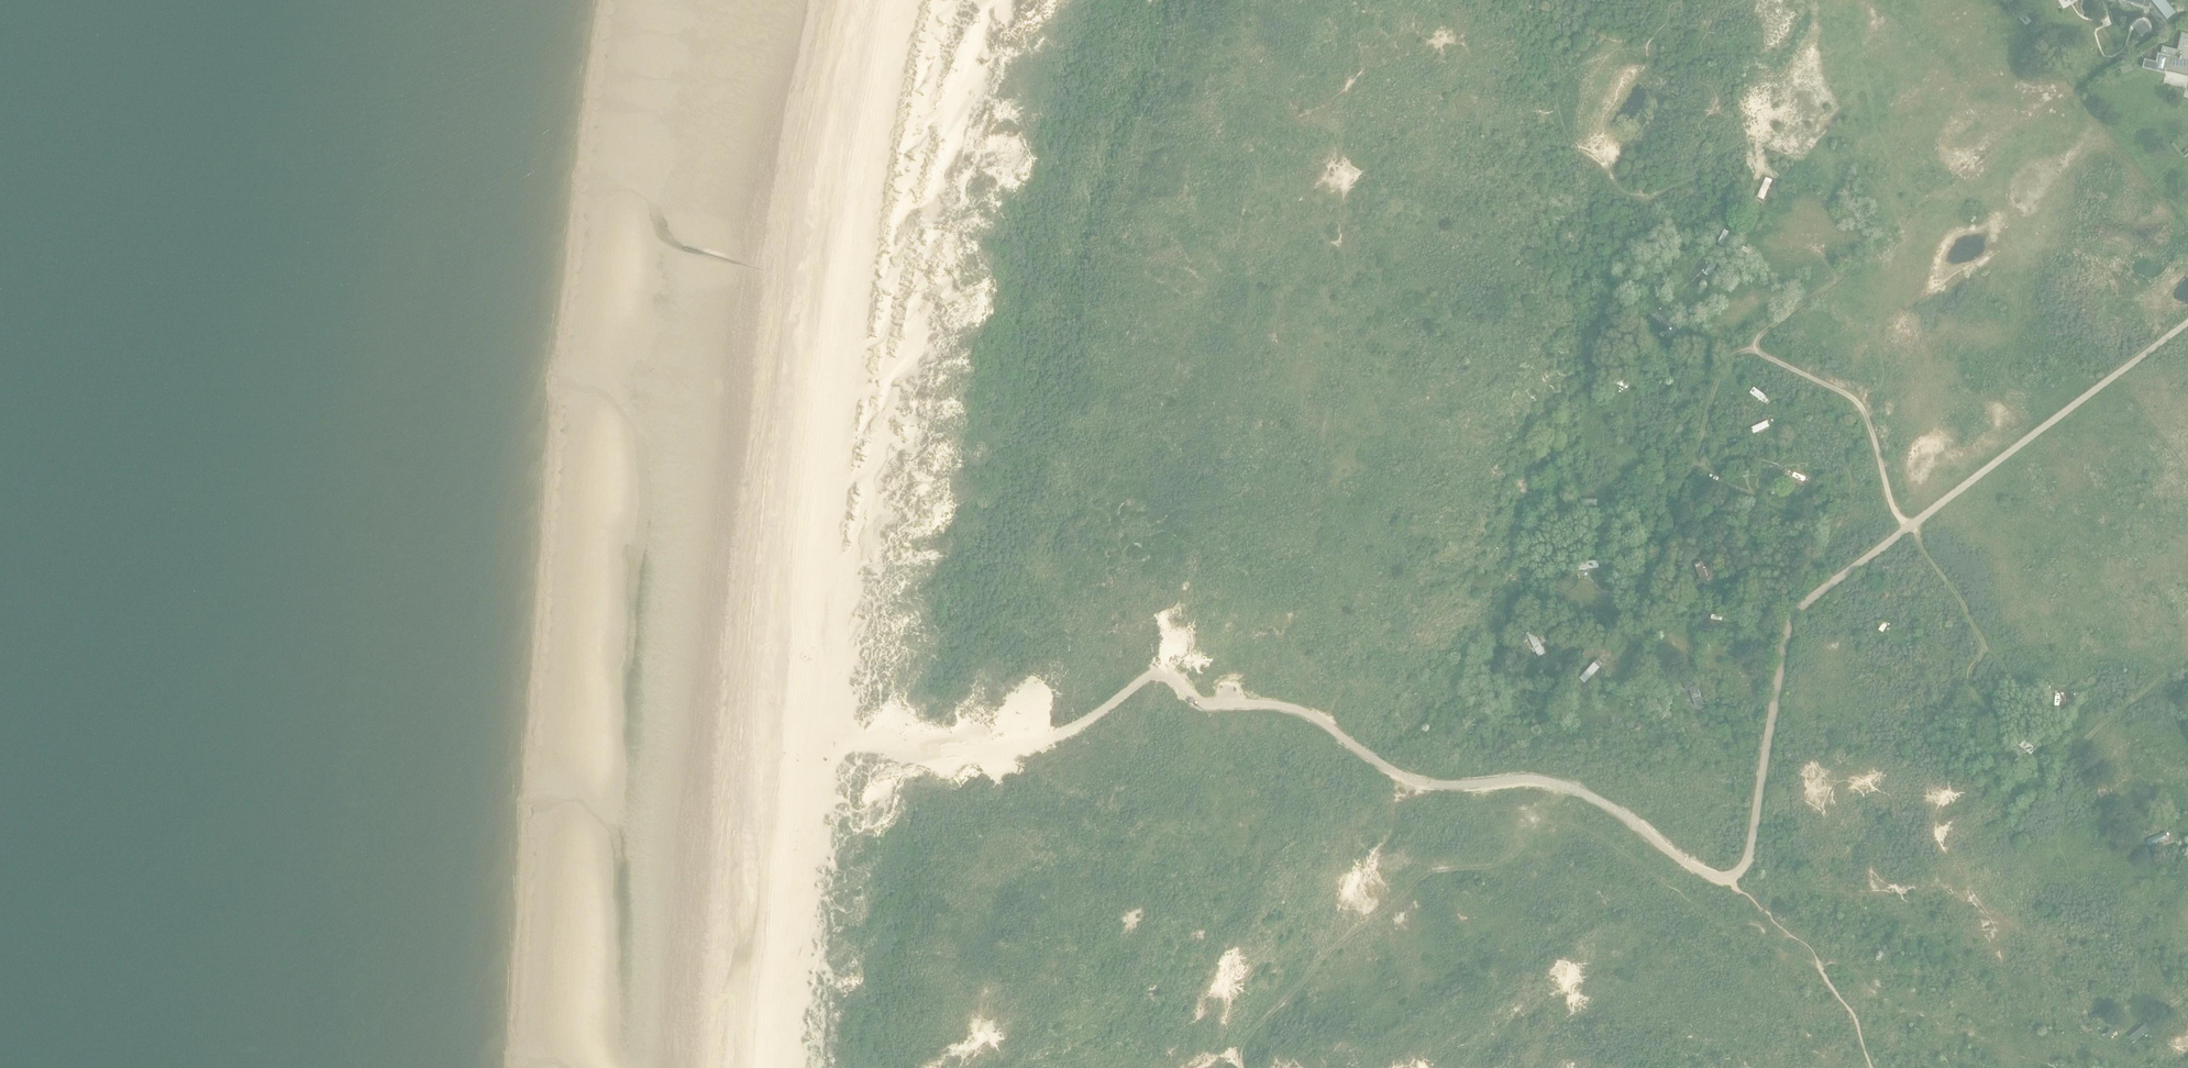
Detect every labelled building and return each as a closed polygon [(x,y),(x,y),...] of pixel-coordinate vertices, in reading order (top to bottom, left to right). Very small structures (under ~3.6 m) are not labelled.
[(2153,1),(2164,14),(2171,9),(2164,0),(2155,0),(2153,1)] [(2142,68),(2165,73),(2166,69),(2187,74),(2187,51),(2177,48),(2177,50),(2162,47),(2161,54),(2157,53),(2155,61),(2144,59),(2142,68)] [(1766,179),(1757,198),(1764,201),(1772,182),(1766,179)] [(1722,244),(1729,231),(1725,228),(1718,241),(1722,244)] [(1709,276),(1717,264),(1712,261),(1704,273),(1709,276)] [(1668,328),(1651,316),(1648,320),(1664,331),(1662,332),(1661,332),(1660,334),(1663,337),(1666,333),(1665,332),(1668,328)] [(1614,382),(1627,388),(1630,382),(1617,376),(1614,382)] [(1768,396),(1754,387),(1750,392),(1764,402),(1768,396)] [(1754,433),(1769,426),(1767,420),(1751,427),(1754,433)] [(1598,560),(1574,562),(1575,570),(1599,567),(1598,560)] [(1710,581),(1701,561),(1694,564),(1700,578),(1697,579),(1699,584),(1702,583),(1703,584),(1710,581)] [(1704,629),(1707,611),(1700,610),(1699,618),(1700,618),(1698,628),(1704,629)] [(1532,627),(1525,630),(1539,656),(1546,653),(1532,627)] [(1598,658),(1580,678),(1585,682),(1603,663),(1598,658)] [(1687,691),(1691,689),(1696,706),(1704,703),(1697,684),(1694,685),(1692,680),(1684,683),(1687,691)] [(2012,740),(2031,754),(2036,748),(2017,733),(2012,740)] [(2166,831),(2147,840),(2149,846),(2168,837),(2166,831)] [(2129,1036),(2133,1042),(2150,1029),(2146,1023),(2129,1036)]
